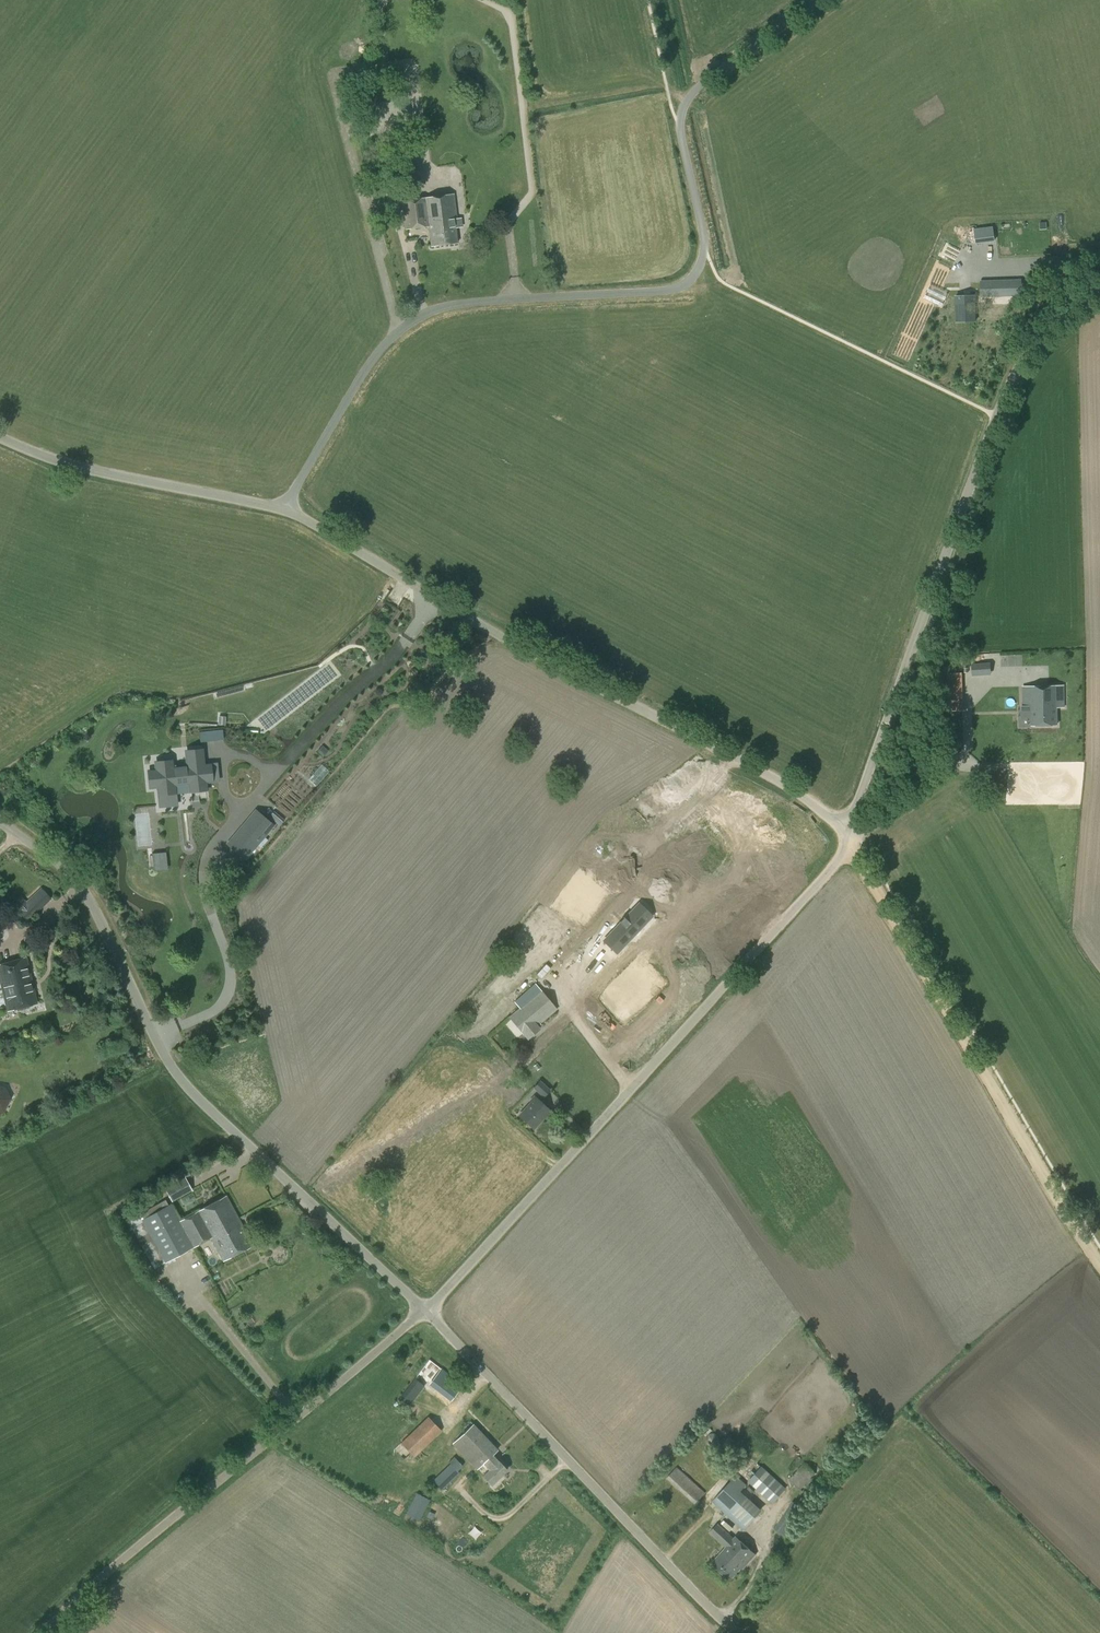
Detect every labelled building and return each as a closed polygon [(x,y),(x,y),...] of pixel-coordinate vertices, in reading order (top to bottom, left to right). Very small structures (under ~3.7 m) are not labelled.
[(457,219),(454,194),(425,198),(400,201),(404,230),(428,227),(431,247),(458,243),(456,228),(463,227),(462,219),(457,219)] [(974,242),(993,239),(991,225),(972,227),(974,242)] [(982,298),(1021,296),(1021,281),(981,282),(982,298)] [(976,321),(975,297),(955,297),(956,322),(976,321)] [(973,676),(990,675),(990,663),(972,664),(973,676)] [(961,673),(947,673),(948,711),(962,711),(961,673)] [(1065,707),(1064,685),(1023,686),(1023,710),(1031,710),(1032,726),(1057,725),(1056,708),(1065,707)] [(183,786),(183,794),(199,794),(199,786),(205,786),(205,770),(199,770),(199,755),(183,755),(183,768),(167,768),(167,762),(152,762),(152,770),(144,770),(144,786),(152,786),(152,794),(167,794),(167,786),(183,786)] [(281,806),(288,796),(277,788),(270,798),(281,806)] [(137,845),(151,845),(149,807),(136,808),(137,845)] [(255,811),(227,844),(244,859),(272,826),(255,811)] [(269,817),(280,826),(285,820),(274,811),(269,817)] [(683,832),(630,882),(663,915),(715,866),(683,832)] [(160,871),(167,870),(165,852),(159,853),(160,871)] [(21,896),(12,903),(18,909),(17,910),(27,922),(52,899),(41,887),(27,902),(21,896)] [(711,889),(586,998),(608,1023),(733,915),(711,889)] [(612,930),(605,938),(616,948),(641,922),(639,920),(649,910),(638,899),(610,928),(612,930)] [(2,989),(7,1011),(38,1003),(26,957),(0,964),(0,980),(2,989)] [(515,1002),(520,1008),(509,1017),(528,1039),(540,1029),(538,1026),(557,1009),(535,984),(515,1002)] [(533,1088),(543,1098),(550,1090),(540,1080),(533,1088)] [(4,1113),(11,1099),(5,1088),(0,1086),(0,1115),(4,1113)] [(544,1118),(550,1111),(534,1096),(530,1101),(531,1102),(519,1115),(533,1128),(543,1117),(544,1118)] [(172,1202),(193,1191),(185,1177),(164,1188),(172,1202)] [(210,1234),(238,1219),(226,1196),(198,1211),(210,1234)] [(215,1243),(210,1234),(198,1211),(179,1221),(170,1204),(141,1220),(165,1262),(211,1237),(214,1243),(215,1243)] [(238,1219),(210,1234),(215,1243),(214,1243),(224,1261),(253,1246),(238,1219)] [(430,1392),(446,1405),(462,1385),(429,1360),(400,1398),(409,1406),(426,1384),(433,1390),(430,1392)] [(414,1458),(442,1431),(428,1417),(400,1443),(414,1458)] [(448,1461),(450,1464),(432,1481),(441,1490),(459,1473),(458,1471),(463,1467),(454,1456),(448,1461)] [(509,1474),(506,1470),(492,1456),(484,1464),(489,1470),(483,1476),(491,1485),(501,1475),(504,1479),(509,1474)] [(801,1490),(816,1473),(805,1463),(790,1479),(801,1490)] [(695,1505),(705,1493),(677,1467),(666,1478),(695,1505)] [(785,1488),(762,1467),(749,1482),(771,1503),(785,1488)] [(747,1485),(736,1475),(712,1502),(743,1530),(761,1510),(741,1491),(747,1485)] [(416,1493),(406,1514),(419,1521),(430,1500),(416,1493)] [(787,1538),(812,1500),(807,1496),(800,1506),(793,1501),(774,1529),(787,1538)] [(725,1548),(733,1538),(717,1523),(709,1533),(725,1548)] [(722,1552),(721,1553),(712,1563),(730,1580),(740,1569),(742,1571),(757,1555),(736,1535),(733,1538),(725,1548),(721,1552),(722,1552)]
